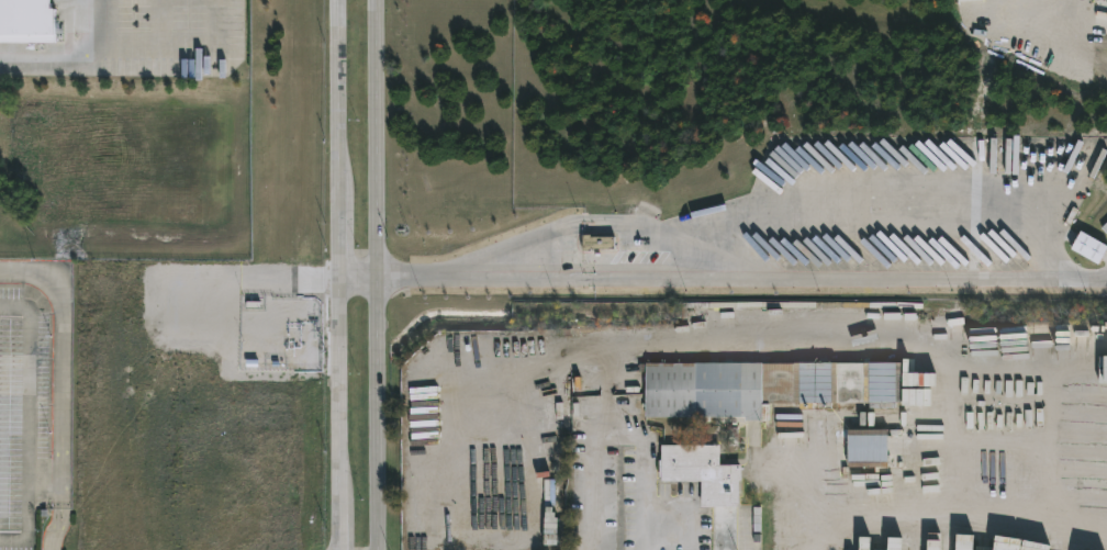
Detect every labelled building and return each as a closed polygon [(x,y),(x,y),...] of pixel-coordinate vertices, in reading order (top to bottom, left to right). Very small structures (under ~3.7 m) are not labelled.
[(55,43),(0,43),(0,0),(50,0),(49,11),(55,11),(55,43)] [(1079,232),(1071,251),(1100,263),(1106,247),(1106,244),(1079,232)] [(902,360),(902,402),(897,402),(897,407),(870,407),(870,402),(832,402),(832,407),(819,407),(819,402),(814,402),(814,407),(801,407),(801,402),(771,402),(771,419),(747,419),(747,420),(719,420),(719,416),(711,416),(711,422),(697,422),(697,416),(646,416),(646,370),(639,370),(639,362),(646,361),(902,360)] [(1097,421),(1095,448),(1106,448),(1106,421),(1097,421)] [(890,465),(849,465),(850,428),(890,428),(890,465)] [(739,507),(740,549),(714,549),(713,505),(703,505),(702,480),(662,481),(662,478),(660,478),(659,458),(662,458),(662,444),(722,444),(722,458),(722,464),(741,463),(741,507),(739,507)] [(767,496),(747,495),(748,469),(767,468),(767,496)]
